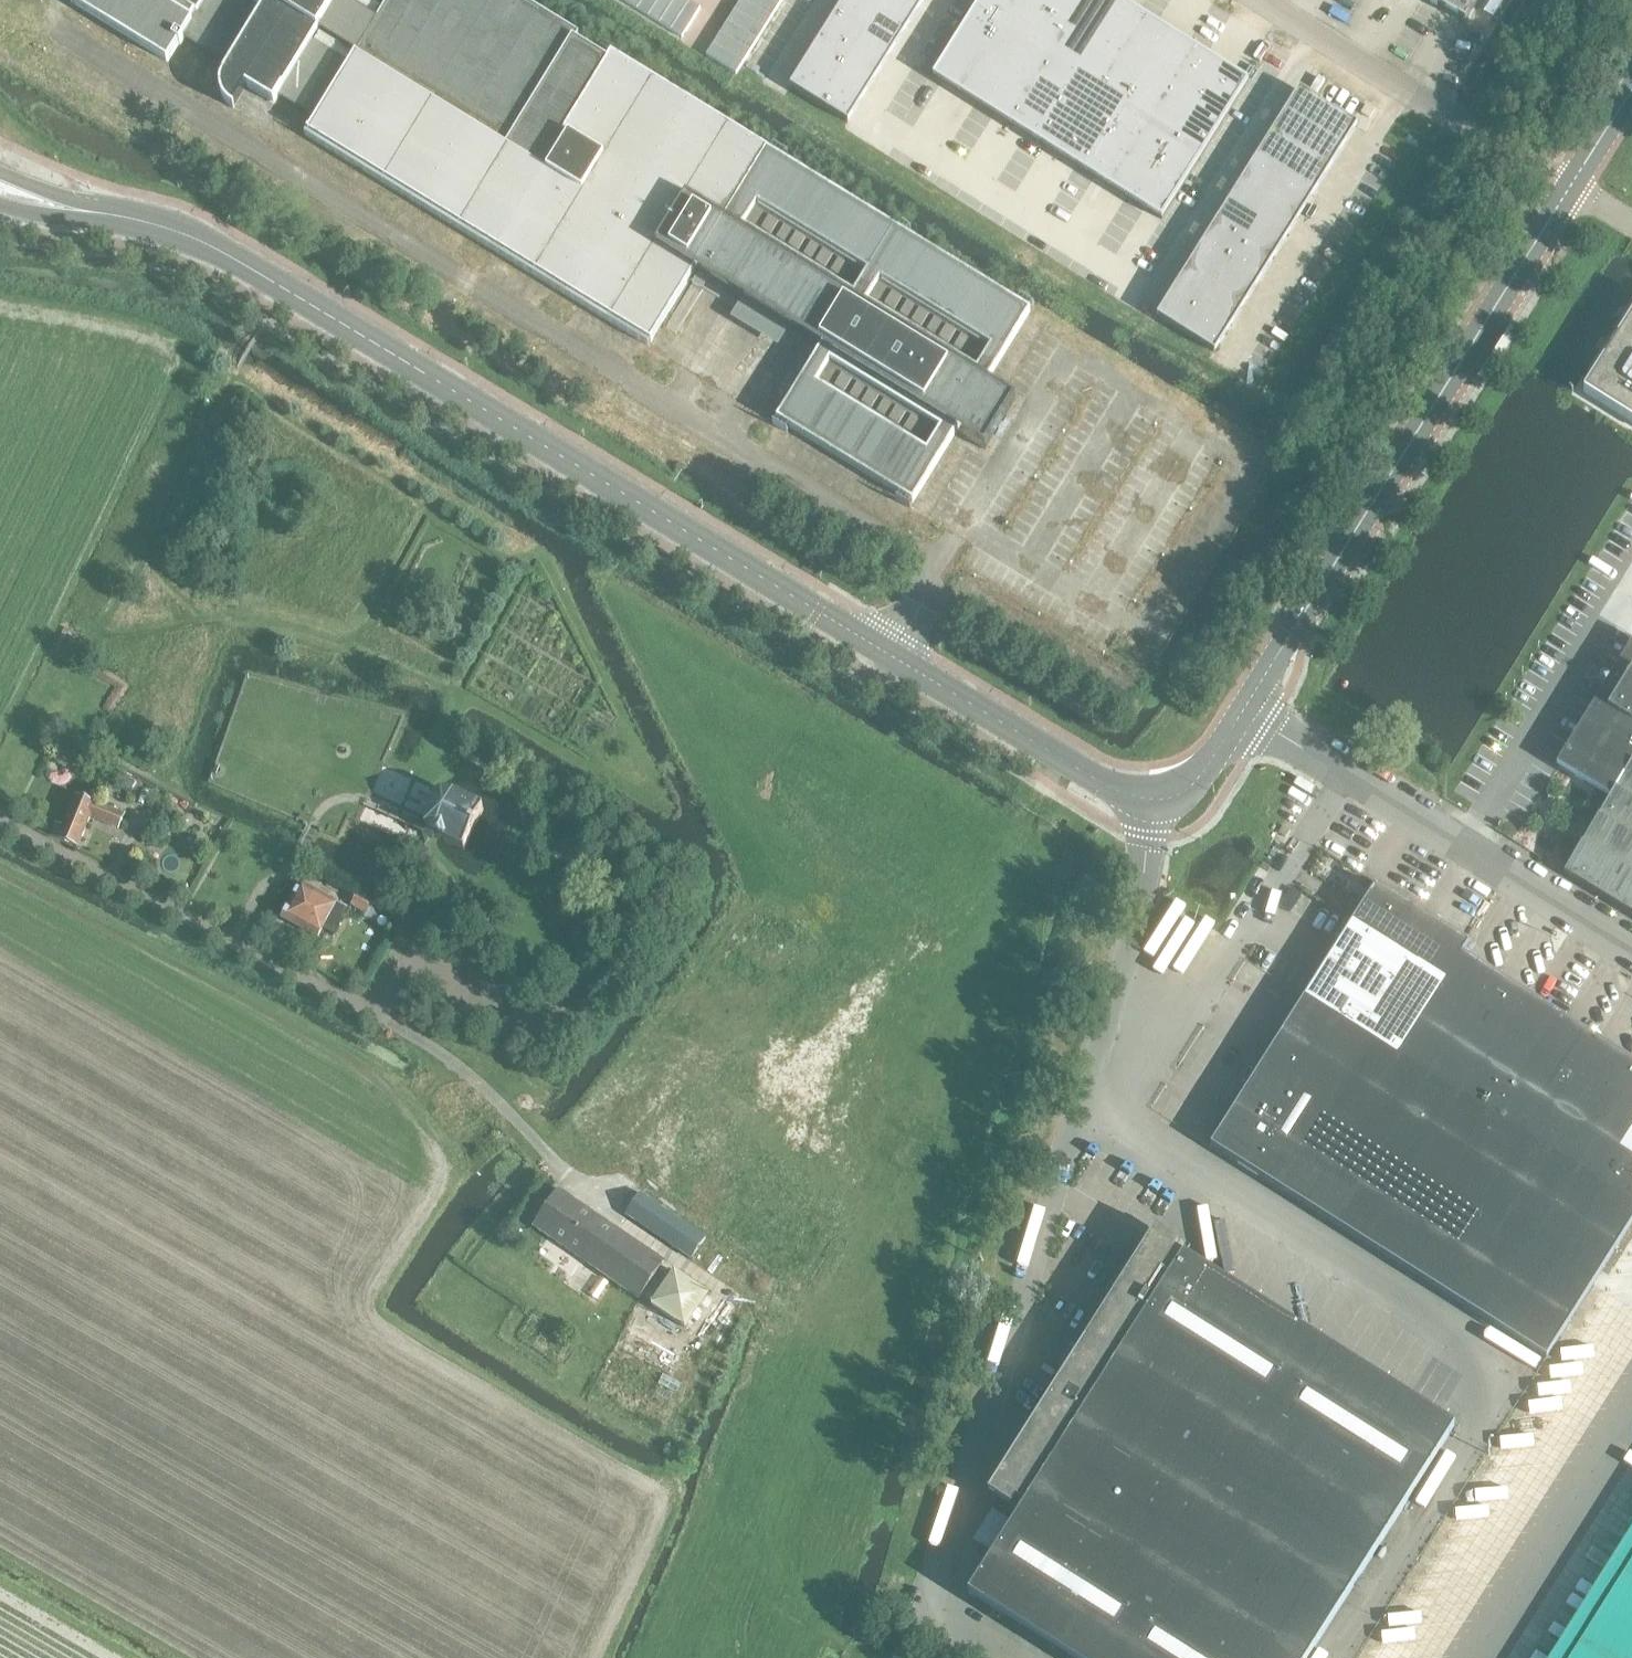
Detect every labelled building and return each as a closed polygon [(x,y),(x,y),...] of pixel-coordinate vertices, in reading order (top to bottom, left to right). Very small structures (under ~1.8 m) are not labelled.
[(179,45),(181,46),(185,39),(228,66),(222,77),(221,81),(220,87),(221,93),(227,103),(234,110),(247,88),(275,104),(279,97),(316,119),(310,128),(305,134),(650,346),(692,277),(819,355),(777,423),(914,508),(958,437),(986,454),(1016,405),(988,387),(1033,314),(611,55),(607,60),(575,41),(578,35),(521,0),(72,0),(71,2),(167,61),(169,61),(179,45)] [(627,2),(638,9),(644,0),(628,0),(627,2)] [(638,9),(650,16),(659,0),(644,0),(638,9)] [(650,16),(661,22),(675,0),(659,0),(650,16)] [(661,22),(672,29),(691,0),(675,0),(661,22)] [(672,29),(684,36),(702,6),(692,0),(691,0),(672,29)] [(744,0),(742,0),(736,11),(766,29),(773,18),(744,0)] [(769,0),(744,0),(773,18),(780,7),(769,0)] [(869,0),(837,0),(831,9),(860,27),(875,4),(869,0)] [(875,4),(904,22),(917,0),(877,0),(875,4)] [(973,0),(972,0),(931,64),(958,81),(998,16),(973,0)] [(998,16),(1008,0),(973,0),(998,16)] [(998,16),(1023,32),(1043,0),(1008,0),(998,16)] [(1023,32),(1048,47),(1078,0),(1043,0),(1023,32)] [(1048,47),(1074,63),(1113,0),(1078,0),(1048,47)] [(1074,63),(1099,79),(1144,6),(1135,0),(1113,0),(1074,63)] [(1434,4),(1445,11),(1445,10),(1465,22),(1479,0),(1437,0),(1434,4)] [(904,22),(875,4),(860,27),(890,45),(904,22)] [(1169,21),(1144,6),(1099,79),(1124,94),(1169,21)] [(860,27),(831,9),(817,31),(846,50),(860,27)] [(766,29),(736,11),(729,22),(759,40),(766,29)] [(998,16),(958,81),(983,97),(1023,32),(998,16)] [(1169,21),(1124,94),(1149,110),(1194,37),(1169,21)] [(759,40),(729,22),(722,33),(752,52),(759,40)] [(890,45),(860,27),(846,50),(875,68),(890,45)] [(846,50),(817,31),(803,54),(832,72),(846,50)] [(1023,32),(983,97),(1008,112),(1048,47),(1023,32)] [(752,52),(722,33),(715,44),(745,63),(752,52)] [(1194,37),(1149,110),(1174,126),(1220,53),(1194,37)] [(745,63),(715,44),(708,55),(738,74),(745,63)] [(1048,47),(1008,112),(1033,128),(1074,63),(1048,47)] [(875,68),(846,50),(832,72),(861,90),(875,68)] [(1220,53),(1174,126),(1201,142),(1246,69),(1220,53)] [(832,72),(803,54),(789,77),(818,95),(832,72)] [(1074,63),(1033,128),(1058,143),(1099,79),(1074,63)] [(861,90),(832,72),(818,95),(847,113),(861,90)] [(1099,79),(1058,143),(1083,159),(1124,94),(1099,79)] [(1328,108),(1300,91),(1285,114),(1313,131),(1328,108)] [(1124,94),(1083,159),(1109,175),(1149,110),(1124,94)] [(1356,126),(1328,108),(1313,131),(1342,149),(1356,126)] [(1149,110),(1109,175),(1134,190),(1174,126),(1149,110)] [(1285,114),(1271,137),(1299,154),(1313,131),(1285,114)] [(1174,126),(1134,190),(1160,207),(1201,142),(1174,126)] [(1328,172),(1342,149),(1313,131),(1299,154),(1328,172)] [(1271,137),(1257,159),(1285,176),(1299,154),(1271,137)] [(1313,194),(1328,172),(1299,154),(1285,176),(1313,194)] [(1257,159),(1243,181),(1271,199),(1285,176),(1257,159)] [(1299,217),(1313,194),(1285,176),(1271,199),(1299,217)] [(1243,181),(1229,204),(1257,221),(1271,199),(1243,181)] [(1285,239),(1299,217),(1271,199),(1257,221),(1285,239)] [(1229,204),(1215,226),(1243,244),(1257,221),(1229,204)] [(1271,261),(1285,239),(1257,221),(1243,244),(1271,261)] [(1215,226),(1201,249),(1229,266),(1243,244),(1215,226)] [(1257,284),(1271,261),(1243,244),(1229,266),(1257,284)] [(1201,249),(1187,271),(1215,289),(1229,266),(1201,249)] [(1243,306),(1257,284),(1229,266),(1215,289),(1243,306)] [(1187,271),(1173,294),(1201,311),(1215,289),(1187,271)] [(1229,329),(1243,306),(1215,289),(1201,311),(1229,329)] [(1158,317),(1186,335),(1201,311),(1173,294),(1158,317)] [(1186,335),(1214,352),(1229,329),(1201,311),(1186,335)] [(1586,390),(1585,390),(1585,391),(1586,391),(1586,392),(1631,421),(1631,316),(1586,390)] [(1558,765),(1611,798),(1565,874),(1631,915),(1631,644),(1558,765)] [(118,828),(124,813),(75,792),(62,823),(56,820),(50,834),(76,846),(89,815),(118,828)] [(463,848),(483,807),(455,793),(451,793),(443,795),(440,796),(436,797),(434,800),(431,803),(429,806),(428,810),(427,818),(428,822),(429,826),(430,829),(433,832),(435,834),(463,848)] [(335,933),(348,908),(300,882),(281,917),(317,937),(323,926),(335,933)] [(1353,923),(1445,981),(1462,954),(1463,954),(1470,944),(1377,885),(1353,923)] [(350,903),(364,910),(373,895),(359,887),(350,903)] [(1329,960),(1421,1018),(1445,981),(1353,923),(1329,960)] [(1431,1077),(1496,975),(1463,954),(1462,954),(1445,981),(1421,1018),(1398,1055),(1431,1077)] [(1398,1055),(1421,1018),(1329,960),(1306,997),(1398,1055)] [(1465,1098),(1530,996),(1496,975),(1431,1077),(1465,1098)] [(1499,1119),(1563,1017),(1530,996),(1465,1098),(1499,1119)] [(1306,997),(1212,1146),(1547,1359),(1631,1225),(1631,1204),(1603,1185),(1565,1161),(1532,1140),(1499,1119),(1465,1098),(1431,1077),(1398,1055),(1306,997)] [(1532,1140),(1597,1039),(1563,1017),(1499,1119),(1532,1140)] [(1630,1059),(1597,1039),(1532,1140),(1565,1161),(1630,1059)] [(1631,1140),(1631,1061),(1630,1059),(1565,1161),(1603,1185),(1631,1140)] [(745,1295),(748,1291),(761,1300),(764,1295),(770,1299),(817,1229),(679,1135),(641,1191),(707,1235),(705,1238),(640,1193),(626,1214),(745,1295)] [(1631,1204),(1631,1140),(1603,1185),(1631,1204)] [(536,1252),(553,1264),(565,1246),(580,1256),(577,1260),(582,1264),(585,1260),(639,1297),(664,1260),(557,1189),(533,1225),(548,1235),(536,1252)] [(990,1493),(1012,1507),(1016,1501),(1025,1507),(970,1595),(1070,1657),(1309,1657),(1456,1427),(1175,1249),(1179,1243),(1157,1229),(1153,1236),(994,1487),(990,1493)] [(568,1274),(553,1264),(548,1271),(562,1282),(568,1274)] [(686,1326),(709,1293),(674,1269),(651,1303),(686,1326)] [(1552,1657),(1631,1657),(1631,1530),(1552,1657)]
